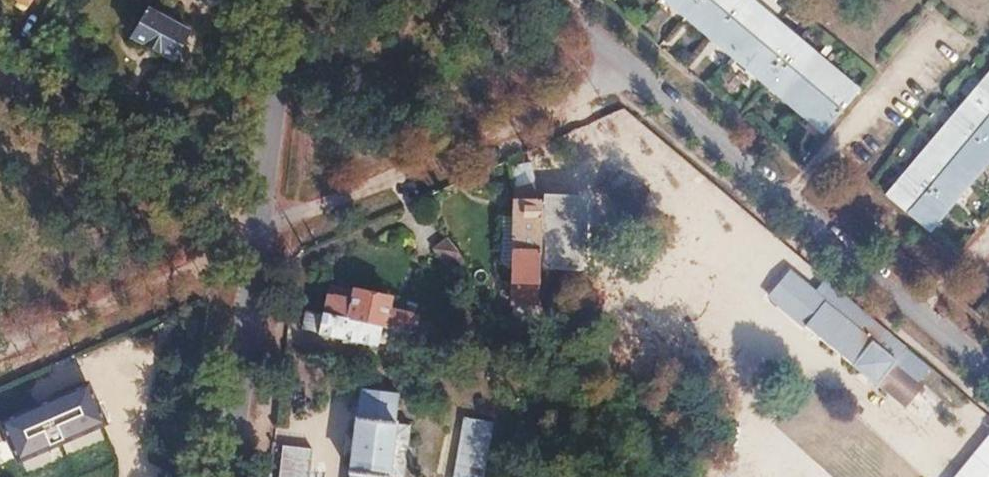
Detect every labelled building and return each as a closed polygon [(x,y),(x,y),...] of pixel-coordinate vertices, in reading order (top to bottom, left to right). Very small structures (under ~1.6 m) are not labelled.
[(823,131),(857,90),(750,0),(668,0),(823,131)] [(146,9),(130,37),(173,62),(189,33),(167,20),(171,13),(159,6),(154,13),(146,9)] [(887,194),(926,228),(988,154),(988,74),(887,194)] [(607,169),(595,190),(635,212),(646,191),(607,169)] [(542,198),(541,261),(577,263),(579,199),(542,198)] [(514,201),(510,303),(536,305),(539,202),(514,201)] [(447,238),(433,248),(450,272),(464,262),(447,238)] [(330,290),(325,318),(379,328),(425,337),(436,339),(437,331),(432,330),(433,325),(395,318),(396,310),(387,308),(388,301),(330,290)] [(815,293),(796,315),(904,407),(925,383),(919,378),(930,366),(844,294),(833,308),(815,293)] [(305,314),(301,332),(376,346),(379,328),(325,318),(305,314)] [(409,425),(393,423),(398,395),(359,389),(347,476),(402,476),(409,425)] [(0,418),(0,428),(9,448),(30,439),(27,432),(65,415),(55,393),(0,418)]
